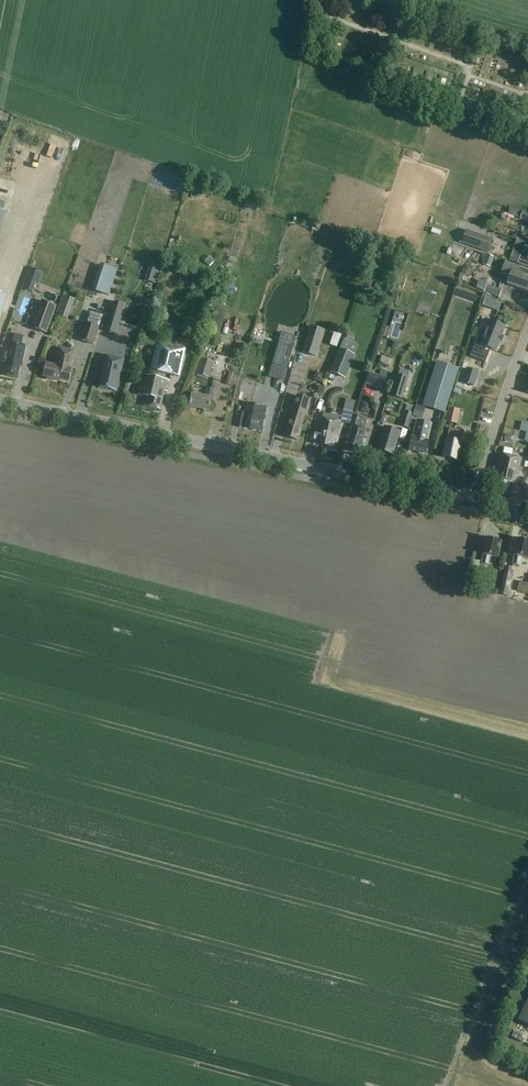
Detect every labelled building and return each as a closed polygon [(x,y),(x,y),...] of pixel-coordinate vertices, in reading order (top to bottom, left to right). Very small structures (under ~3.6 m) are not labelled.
[(510,207),(507,214),(527,222),(527,214),(510,207)] [(426,249),(431,226),(425,225),(420,248),(426,249)] [(488,253),(492,240),(466,231),(461,243),(488,253)] [(523,249),(517,264),(527,268),(527,251),(523,249)] [(490,267),(493,257),(486,255),(482,265),(490,267)] [(150,262),(145,280),(155,283),(160,265),(150,262)] [(517,273),(519,268),(505,262),(501,274),(510,277),(507,285),(527,292),(527,277),(517,273)] [(29,267),(25,277),(39,282),(43,272),(29,267)] [(499,298),(501,290),(486,285),(483,293),(499,298)] [(496,311),(499,301),(482,296),(479,305),(496,311)] [(64,298),(60,307),(71,311),(74,302),(64,298)] [(46,334),(56,306),(41,301),(31,329),(46,334)] [(114,302),(110,316),(120,320),(125,305),(114,302)] [(496,352),(505,327),(489,321),(483,337),(479,336),(470,357),(486,363),(491,350),(496,352)] [(93,345),(99,327),(86,323),(80,341),(93,345)] [(310,326),(302,353),(316,358),(324,331),(310,326)] [(326,347),(333,349),(338,335),(330,333),(326,347)] [(0,358),(0,363),(5,364),(2,375),(18,379),(21,367),(22,367),(28,346),(22,344),(24,336),(16,334),(14,342),(10,341),(8,350),(2,349),(0,358)] [(179,377),(186,348),(156,342),(150,370),(179,377)] [(247,355),(249,346),(239,343),(236,352),(247,355)] [(70,369),(74,352),(60,349),(57,366),(47,364),(44,377),(48,378),(48,379),(59,381),(60,380),(69,382),(72,369),(70,369)] [(338,351),(330,372),(345,378),(353,357),(338,351)] [(379,354),(376,362),(386,365),(389,357),(379,354)] [(201,357),(196,375),(208,379),(214,361),(201,357)] [(220,375),(222,364),(214,363),(211,373),(220,375)] [(445,414),(458,369),(436,363),(422,407),(445,414)] [(96,387),(94,396),(111,400),(113,391),(114,391),(119,368),(100,364),(95,387),(96,387)] [(462,383),(474,387),(479,372),(467,368),(462,383)] [(382,390),(388,371),(381,369),(379,376),(369,372),(365,384),(382,390)] [(232,387),(236,374),(230,372),(226,385),(232,387)] [(137,395),(147,397),(144,407),(160,411),(165,391),(168,392),(170,382),(141,375),(137,395)] [(402,400),(408,378),(397,375),(390,396),(402,400)] [(209,412),(213,392),(207,391),(206,398),(192,395),(189,408),(209,412)] [(298,441),(311,400),(298,396),(285,437),(298,441)] [(345,402),(343,412),(352,414),(354,403),(345,402)] [(262,433),(267,409),(247,404),(245,414),(243,414),(240,428),(262,433)] [(408,428),(415,407),(407,404),(400,426),(408,428)] [(416,406),(413,416),(422,419),(425,408),(416,406)] [(457,424),(460,410),(448,408),(445,422),(457,424)] [(321,416),(316,434),(319,435),(317,444),(333,448),(335,439),(337,438),(341,423),(337,422),(339,416),(323,413),(322,417),(321,416)] [(359,445),(362,446),(367,430),(364,429),(368,419),(355,415),(344,449),(357,453),(359,445)] [(427,454),(433,424),(417,420),(410,450),(427,454)] [(392,453),(398,432),(383,427),(377,449),(392,453)] [(457,461),(461,444),(460,443),(463,432),(450,429),(443,458),(457,461)] [(518,475),(522,459),(501,454),(498,466),(501,467),(499,478),(514,481),(515,474),(518,475)] [(497,558),(501,541),(486,538),(483,554),(484,554),(482,564),(488,565),(490,556),(497,558)] [(518,539),(515,555),(516,555),(514,564),(520,565),(522,557),(527,558),(527,541),(518,539)] [(506,596),(512,566),(505,565),(499,594),(506,596)] [(519,581),(517,591),(527,593),(527,583),(519,581)] [(495,597),(496,608),(505,607),(505,596),(495,597)] [(518,1020),(527,1025),(527,998),(518,1020)]
